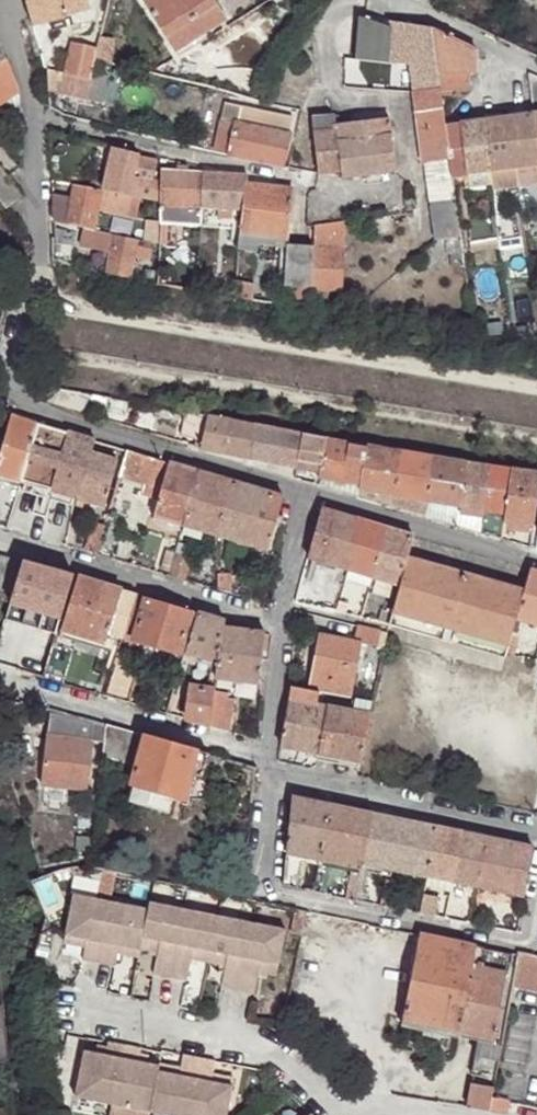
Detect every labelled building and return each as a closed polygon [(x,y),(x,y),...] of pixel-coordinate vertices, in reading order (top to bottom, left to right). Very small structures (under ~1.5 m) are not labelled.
[(31,27),(89,9),(86,0),(23,0),(31,27)] [(162,39),(181,28),(191,41),(209,30),(214,26),(206,11),(213,6),(208,0),(138,0),(162,39)] [(206,11),(214,26),(223,21),(213,6),(206,11)] [(385,53),(389,24),(356,18),(354,50),(385,53)] [(407,56),(403,21),(389,20),(389,24),(385,53),(407,56)] [(435,28),(430,25),(403,21),(407,56),(421,143),(432,142),(448,141),(446,126),(443,97),(435,28)] [(181,28),(162,39),(172,53),(191,41),(181,28)] [(474,48),(435,28),(443,97),(451,97),(452,92),(466,94),(467,76),(474,75),(474,48)] [(98,40),(95,51),(92,61),(104,66),(107,65),(109,42),(98,40)] [(68,43),(59,75),(71,78),(77,80),(87,81),(91,73),(92,61),(95,51),(68,43)] [(17,96),(4,60),(0,63),(0,106),(17,96)] [(59,75),(47,72),(47,89),(68,93),(71,78),(59,75)] [(102,76),(91,73),(87,81),(104,87),(107,77),(102,76)] [(71,78),(68,93),(101,102),(104,87),(87,81),(77,80),(71,78)] [(18,122),(19,102),(17,96),(0,106),(0,107),(5,120),(18,122)] [(469,173),(489,170),(510,168),(536,164),(536,142),(533,115),(460,124),(465,172),(469,173)] [(311,122),(312,135),(334,132),(333,126),(336,124),(334,118),(311,122)] [(334,132),(339,171),(340,178),(395,171),(387,118),(336,124),(333,126),(334,132)] [(226,157),(232,124),(220,121),(212,153),(226,157)] [(281,167),(287,134),(232,124),(226,157),(281,167)] [(448,141),(454,175),(465,172),(460,124),(446,126),(448,141)] [(334,132),(312,135),(318,175),(339,171),(334,132)] [(444,240),(461,236),(460,227),(459,224),(457,209),(454,179),(454,175),(448,141),(432,142),(421,143),(433,241),(444,240)] [(63,151),(49,149),(50,163),(63,164),(63,151)] [(132,179),(139,159),(127,157),(122,176),(125,176),(132,179)] [(148,201),(156,202),(157,182),(152,181),(155,162),(139,159),(132,179),(125,176),(118,196),(139,199),(148,201)] [(20,195),(0,167),(0,197),(6,205),(20,195)] [(510,168),(489,170),(491,183),(512,179),(510,168)] [(200,209),(203,173),(161,170),(159,202),(159,206),(200,209)] [(246,186),(247,177),(203,173),(200,209),(243,211),(246,186)] [(288,237),(293,191),(246,186),(243,211),(240,228),(240,232),(253,233),(288,237)] [(92,232),(93,216),(99,192),(73,188),(69,196),(67,211),(65,227),(74,229),(92,232)] [(136,221),(139,199),(118,196),(99,192),(93,216),(136,221)] [(67,211),(69,196),(50,193),(50,209),(67,211)] [(149,243),(157,244),(158,223),(159,206),(159,202),(156,202),(148,201),(144,242),(149,243)] [(158,223),(199,226),(200,209),(159,206),(158,223)] [(50,209),(52,225),(65,227),(67,211),(50,209)] [(200,209),(199,226),(240,228),(243,211),(200,209)] [(362,219),(365,237),(391,234),(389,215),(362,219)] [(314,250),(341,252),(342,230),(317,227),(316,240),(314,250)] [(52,230),(53,262),(69,268),(72,247),(109,253),(106,275),(129,279),(132,257),(136,241),(92,232),(74,229),(74,233),(52,230)] [(240,232),(238,251),(250,252),(251,244),(253,233),(240,232)] [(251,244),(287,249),(288,237),(253,233),(251,244)] [(453,270),(465,267),(461,236),(444,240),(444,252),(446,255),(451,253),(453,270)] [(148,260),(149,243),(144,242),(136,241),(132,257),(148,260)] [(311,290),(314,250),(287,249),(283,287),(311,290)] [(311,312),(337,317),(338,291),(341,252),(314,250),(311,290),(311,312)] [(181,291),(194,292),(195,278),(181,277),(181,291)] [(234,299),(233,285),(227,284),(225,298),(234,299)] [(234,299),(248,301),(248,286),(233,285),(234,299)] [(282,308),(311,312),(311,290),(283,287),(282,308)] [(92,394),(50,385),(45,402),(87,414),(92,394)] [(178,423),(182,409),(161,405),(158,420),(178,423)] [(0,451),(0,475),(22,481),(38,422),(11,414),(0,451)] [(201,448),(249,458),(256,426),(232,420),(232,418),(208,414),(201,448)] [(38,422),(22,481),(76,497),(79,497),(92,453),(97,438),(38,422)] [(296,467),(301,434),(256,426),(249,458),(296,467)] [(320,473),(325,438),(301,434),(296,467),(318,472),(320,473)] [(361,484),(366,446),(325,438),(320,473),(318,472),(318,477),(359,484),(361,484)] [(359,489),(394,495),(401,451),(366,446),(361,484),(359,484),(359,489)] [(169,461),(128,449),(124,462),(121,476),(162,488),(169,461)] [(394,495),(427,501),(433,457),(401,451),(394,495)] [(118,460),(92,453),(79,497),(105,505),(118,460)] [(427,501),(459,507),(466,463),(433,457),(427,501)] [(200,470),(169,461),(162,488),(154,515),(185,524),(200,470)] [(482,510),(487,465),(466,463),(459,507),(482,510)] [(504,515),(511,468),(487,465),(482,510),(504,515)] [(293,478),(316,484),(318,477),(318,472),(296,467),(293,478)] [(533,525),(536,493),(536,472),(511,468),(504,515),(503,521),(533,525)] [(229,480),(200,470),(185,524),(208,531),(216,533),(229,480)] [(284,496),(229,480),(216,533),(236,539),(269,548),(275,525),(282,502),(284,496)] [(357,495),(392,506),(394,495),(359,489),(357,495)] [(459,507),(427,501),(424,516),(456,526),(459,507)] [(363,519),(321,507),(308,555),(349,567),(363,519)] [(386,526),(363,519),(349,567),(373,574),(386,526)] [(96,522),(87,552),(97,555),(106,525),(96,522)] [(275,525),(269,548),(274,550),(281,527),(275,525)] [(386,526),(373,574),(400,583),(407,556),(413,534),(386,526)] [(176,553),(170,576),(185,580),(191,557),(176,553)] [(13,591),(14,586),(22,560),(1,554),(0,559),(0,587),(13,591)] [(398,590),(392,611),(507,645),(510,635),(513,629),(515,618),(523,591),(407,556),(400,583),(398,590)] [(33,591),(41,566),(22,560),(14,586),(33,591)] [(373,574),(349,567),(345,580),(360,584),(369,586),(373,574)] [(523,591),(515,618),(536,625),(536,572),(530,570),(523,591)] [(229,572),(217,573),(218,590),(230,593),(229,572)] [(62,628),(120,646),(124,632),(135,594),(78,577),(62,628)] [(369,586),(360,584),(357,595),(366,597),(368,589),(369,586)] [(134,635),(145,596),(135,594),(124,632),(134,635)] [(188,622),(191,610),(145,596),(134,635),(139,637),(166,645),(180,650),(188,622)] [(339,600),(336,610),(344,613),(348,602),(339,600)] [(378,621),(388,624),(392,611),(382,609),(378,621)] [(224,619),(198,611),(187,652),(220,661),(221,646),(223,627),(224,621),(224,619)] [(392,611),(388,624),(504,658),(504,655),(507,645),(392,611)] [(356,626),(353,641),(361,642),(361,643),(377,646),(380,630),(356,626)] [(231,629),(223,627),(221,646),(263,651),(265,631),(261,630),(231,629)] [(513,629),(510,635),(519,638),(520,632),(513,629)] [(134,655),(139,637),(134,635),(124,632),(120,646),(118,651),(134,655)] [(309,689),(318,691),(350,697),(361,643),(361,642),(353,641),(318,634),(309,689)] [(42,678),(63,684),(72,649),(52,643),(49,656),(46,663),(42,678)] [(221,646),(220,661),(217,677),(259,682),(263,651),(221,646)] [(46,663),(49,656),(42,654),(40,661),(46,663)] [(116,698),(129,701),(135,677),(138,667),(116,660),(105,695),(116,698)] [(210,725),(215,688),(191,685),(187,718),(210,725)] [(289,699),(316,704),(318,691),(309,689),(292,687),(289,699)] [(227,689),(215,688),(210,725),(229,730),(233,705),(225,704),(227,689)] [(280,745),(318,752),(321,735),(327,706),(316,704),(289,699),(280,745)] [(355,711),(369,714),(370,714),(372,702),(357,699),(355,707),(355,711)] [(340,756),(360,760),(369,714),(355,711),(339,708),(337,708),(330,707),(327,706),(321,735),(318,752),(320,753),(340,756)] [(92,739),(94,721),(49,709),(46,734),(92,739)] [(104,744),(106,725),(94,721),(92,739),(93,739),(93,742),(104,744)] [(144,736),(106,725),(104,744),(103,758),(135,767),(141,746),(144,736)] [(87,790),(93,742),(93,739),(92,739),(46,734),(46,740),(45,748),(41,785),(87,790)] [(160,740),(144,736),(141,746),(135,767),(131,783),(148,788),(174,795),(184,798),(191,776),(191,774),(197,750),(160,740)] [(208,753),(197,750),(191,774),(202,778),(208,753)] [(169,814),(174,795),(148,788),(131,783),(126,801),(169,814)] [(363,865),(372,816),(293,799),(289,835),(287,854),(303,857),(341,865),(353,868),(362,870),(363,865)] [(432,859),(438,829),(398,821),(372,816),(363,865),(428,879),(432,859)] [(428,879),(453,883),(453,882),(463,834),(438,829),(432,859),(428,879)] [(454,883),(475,888),(485,839),(463,834),(453,882),(453,883),(454,883)] [(485,839),(475,888),(524,898),(533,849),(485,839)] [(303,857),(287,854),(283,886),(299,890),(303,857)] [(361,877),(362,870),(353,868),(353,872),(347,899),(356,901),(361,877)] [(384,891),(381,907),(392,908),(394,897),(397,883),(386,881),(384,891)] [(438,898),(424,896),(421,913),(421,915),(426,915),(435,917),(438,898)] [(448,909),(462,911),(464,898),(450,896),(448,909)] [(111,905),(73,898),(65,938),(86,942),(85,950),(82,963),(98,966),(111,905)] [(148,913),(111,905),(98,966),(114,970),(117,957),(118,949),(140,954),(140,952),(148,913)] [(184,912),(149,905),(148,913),(140,952),(157,956),(153,977),(170,981),(184,912)] [(445,920),(460,923),(462,911),(448,909),(445,920)] [(217,918),(184,912),(170,981),(186,984),(190,962),(208,966),(217,918)] [(252,925),(217,918),(208,966),(225,969),(221,991),(238,995),(252,925)] [(501,922),(499,931),(517,934),(519,925),(501,922)] [(285,932),(252,925),(238,995),(254,998),(259,976),(276,979),(285,932)] [(459,1037),(477,946),(419,934),(401,1024),(459,1037)] [(86,942),(65,938),(64,946),(85,950),(86,942)] [(512,987),(518,955),(477,946),(459,1037),(478,1040),(500,1045),(507,1013),(512,987)] [(140,954),(118,949),(117,957),(138,961),(140,954)] [(519,953),(518,955),(512,987),(536,992),(536,957),(519,953)] [(493,1081),(500,1045),(478,1040),(472,1076),(493,1081)] [(124,1049),(108,1045),(106,1054),(105,1058),(95,1057),(83,1054),(74,1101),(112,1108),(124,1049)] [(124,1049),(112,1108),(148,1114),(150,1114),(158,1074),(159,1069),(147,1067),(138,1065),(138,1060),(140,1052),(124,1049)] [(183,1058),(180,1071),(179,1078),(158,1074),(150,1114),(188,1114),(199,1061),(183,1058)] [(199,1061),(188,1114),(227,1114),(232,1089),(211,1084),(213,1077),(215,1064),(199,1061)] [(180,1071),(159,1066),(159,1069),(158,1074),(179,1078),(180,1071)] [(234,1081),(213,1077),(211,1084),(232,1089),(234,1081)] [(509,1103),(507,1103),(507,1100),(490,1097),(492,1087),(473,1083),(468,1108),(506,1114),(509,1103)]
